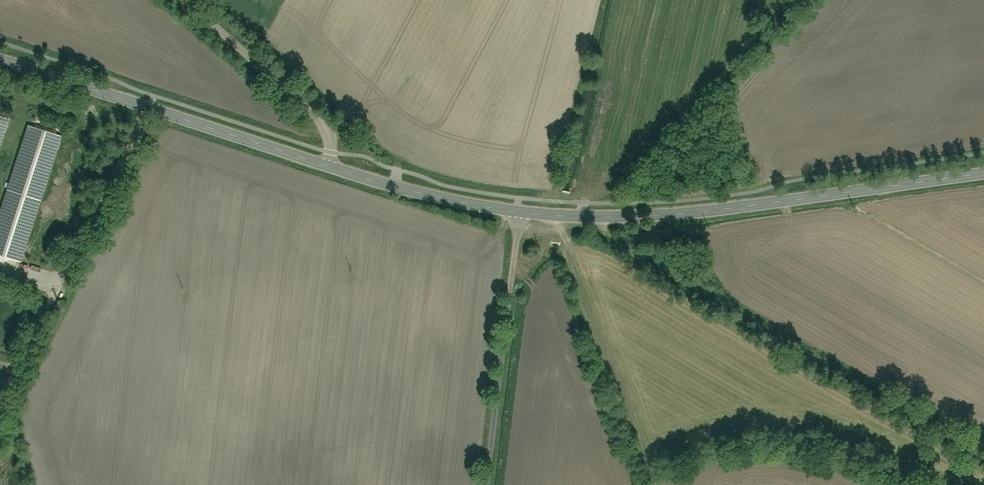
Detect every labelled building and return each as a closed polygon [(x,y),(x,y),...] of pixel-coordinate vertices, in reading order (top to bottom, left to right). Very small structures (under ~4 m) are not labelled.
[(9,120),(0,117),(0,148),(9,120)] [(0,214),(0,255),(20,262),(61,137),(28,126),(0,214)]
